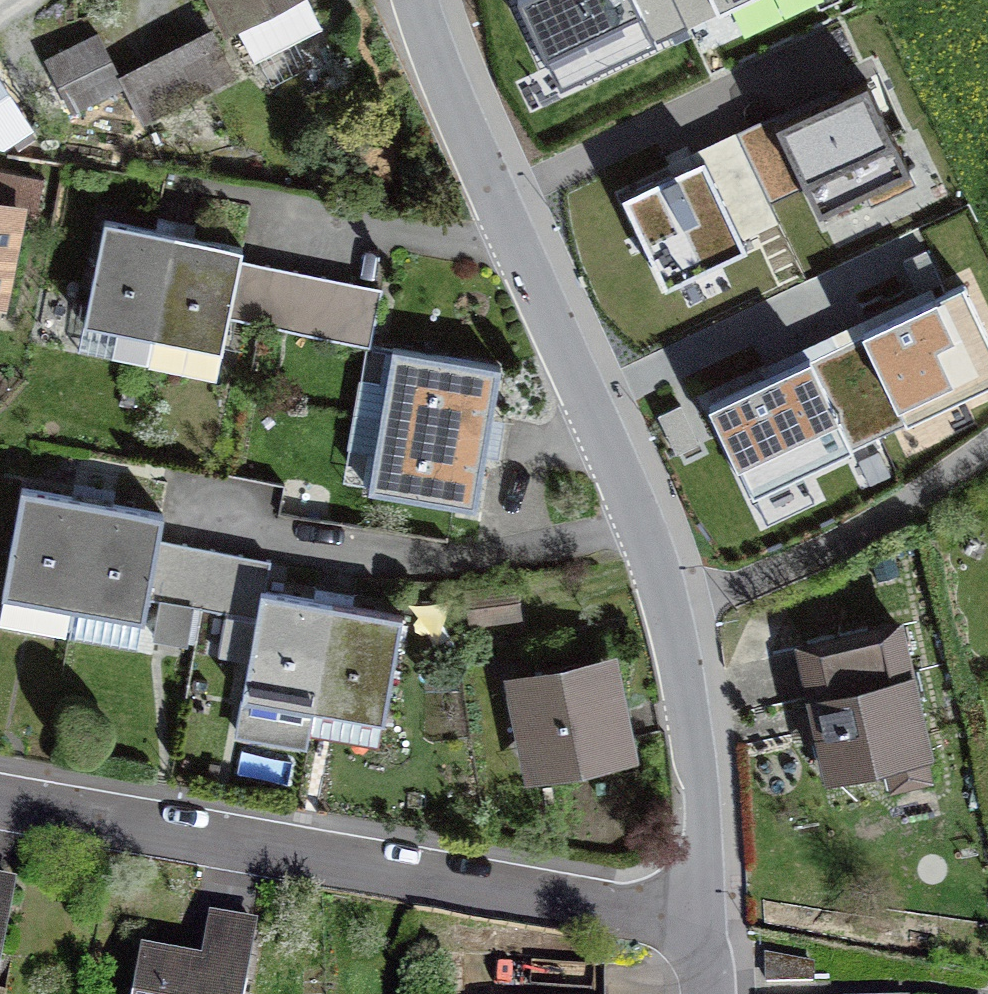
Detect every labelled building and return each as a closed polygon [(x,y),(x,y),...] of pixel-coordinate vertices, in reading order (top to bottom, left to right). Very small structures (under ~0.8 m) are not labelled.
[(244,39),(320,0),(224,0),(244,39)] [(556,89),(689,28),(677,0),(515,0),(556,89)] [(689,28),(747,0),(677,0),(689,28)] [(232,50),(140,92),(159,134),(252,91),(232,50)] [(127,96),(106,53),(61,76),(82,118),(127,96)] [(809,102),(736,136),(767,203),(805,186),(820,217),(910,175),(867,85),(813,111),(809,102)] [(736,136),(611,196),(661,300),(759,253),(754,244),(781,231),(767,203),(736,136)] [(0,214),(0,307),(16,310),(33,220),(0,214)] [(172,235),(104,222),(86,321),(154,333),(172,235)] [(239,247),(172,235),(154,333),(221,346),(227,320),(237,260),(239,247)] [(237,260),(227,320),(254,324),(266,265),(237,260)] [(295,272),(266,265),(254,324),(283,329),(295,272)] [(322,277),(295,272),(283,329),(310,335),(322,277)] [(353,283),(322,277),(310,335),(341,342),(352,293),(353,283)] [(380,299),(352,293),(341,342),(369,348),(380,299)] [(945,297),(810,359),(852,449),(905,424),(899,412),(981,374),(945,297)] [(395,350),(383,418),(490,437),(501,369),(395,350)] [(810,359),(707,406),(749,497),(852,449),(810,359)] [(383,418),(372,486),(478,504),(490,437),(383,418)] [(92,503),(23,491),(4,595),(73,607),(92,503)] [(161,516),(92,503),(73,607),(142,620),(145,598),(157,539),(161,516)] [(173,603),(184,545),(157,539),(145,598),(173,603)] [(202,609),(213,550),(184,545),(173,603),(202,609)] [(240,556),(213,550),(202,609),(229,614),(240,556)] [(229,614),(259,620),(264,593),(270,561),(240,556),(229,614)] [(471,585),(473,617),(525,613),(523,581),(471,585)] [(336,606),(264,593),(259,620),(239,731),(310,745),(317,707),(336,606)] [(408,620),(336,606),(317,707),(389,721),(408,620)] [(803,653),(814,699),(909,676),(899,630),(803,653)] [(625,664),(525,680),(541,778),(641,762),(625,664)] [(814,699),(830,769),(926,746),(909,676),(814,699)] [(15,896),(0,894),(0,988),(15,896)] [(204,967),(142,958),(137,993),(244,993),(253,933),(210,927),(204,967)]
